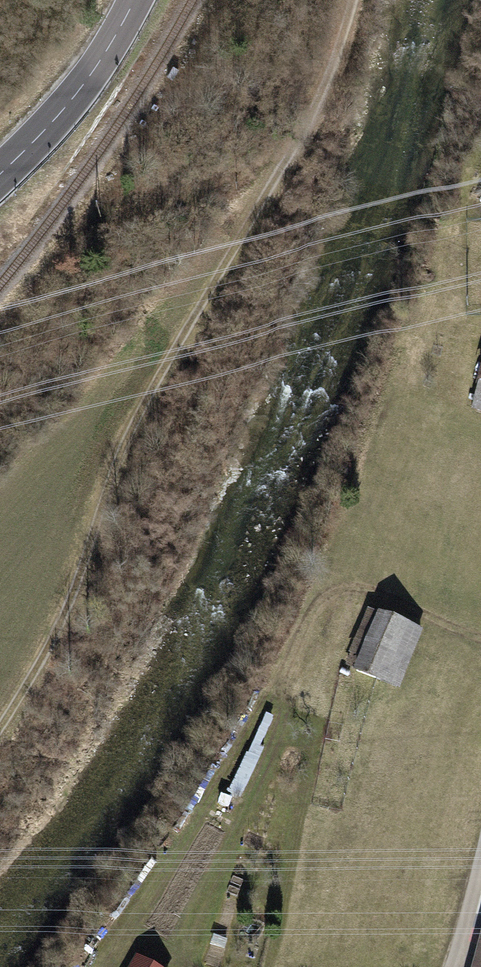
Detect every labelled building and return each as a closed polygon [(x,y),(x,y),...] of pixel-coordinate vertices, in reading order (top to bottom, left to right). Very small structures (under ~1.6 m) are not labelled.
[(428,632),(384,614),(360,673),(404,691),(428,632)]
